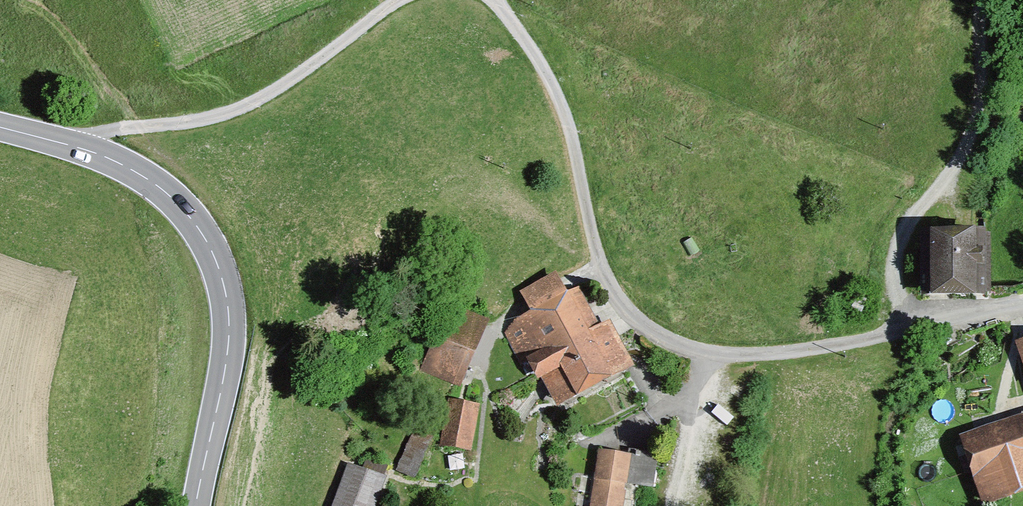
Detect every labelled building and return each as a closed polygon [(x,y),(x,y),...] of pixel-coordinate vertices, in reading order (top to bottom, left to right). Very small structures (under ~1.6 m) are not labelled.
[(989,288),(989,238),(929,239),(929,288),(989,288)] [(558,400),(626,365),(613,339),(605,343),(578,290),(518,321),(537,359),(535,360),(542,373),(551,369),(555,376),(547,380),(558,400)] [(424,368),(455,382),(481,323),(449,309),(424,368)] [(451,409),(444,446),(466,451),(474,413),(451,409)] [(969,443),(979,472),(976,473),(985,501),(1022,489),(1022,425),(969,443)] [(426,447),(431,436),(418,430),(400,469),(414,475),(427,448),(426,447)] [(628,456),(601,452),(592,505),(621,505),(625,482),(652,487),(657,455),(628,450),(628,456)] [(384,478),(350,466),(335,505),(373,505),(384,478)]
